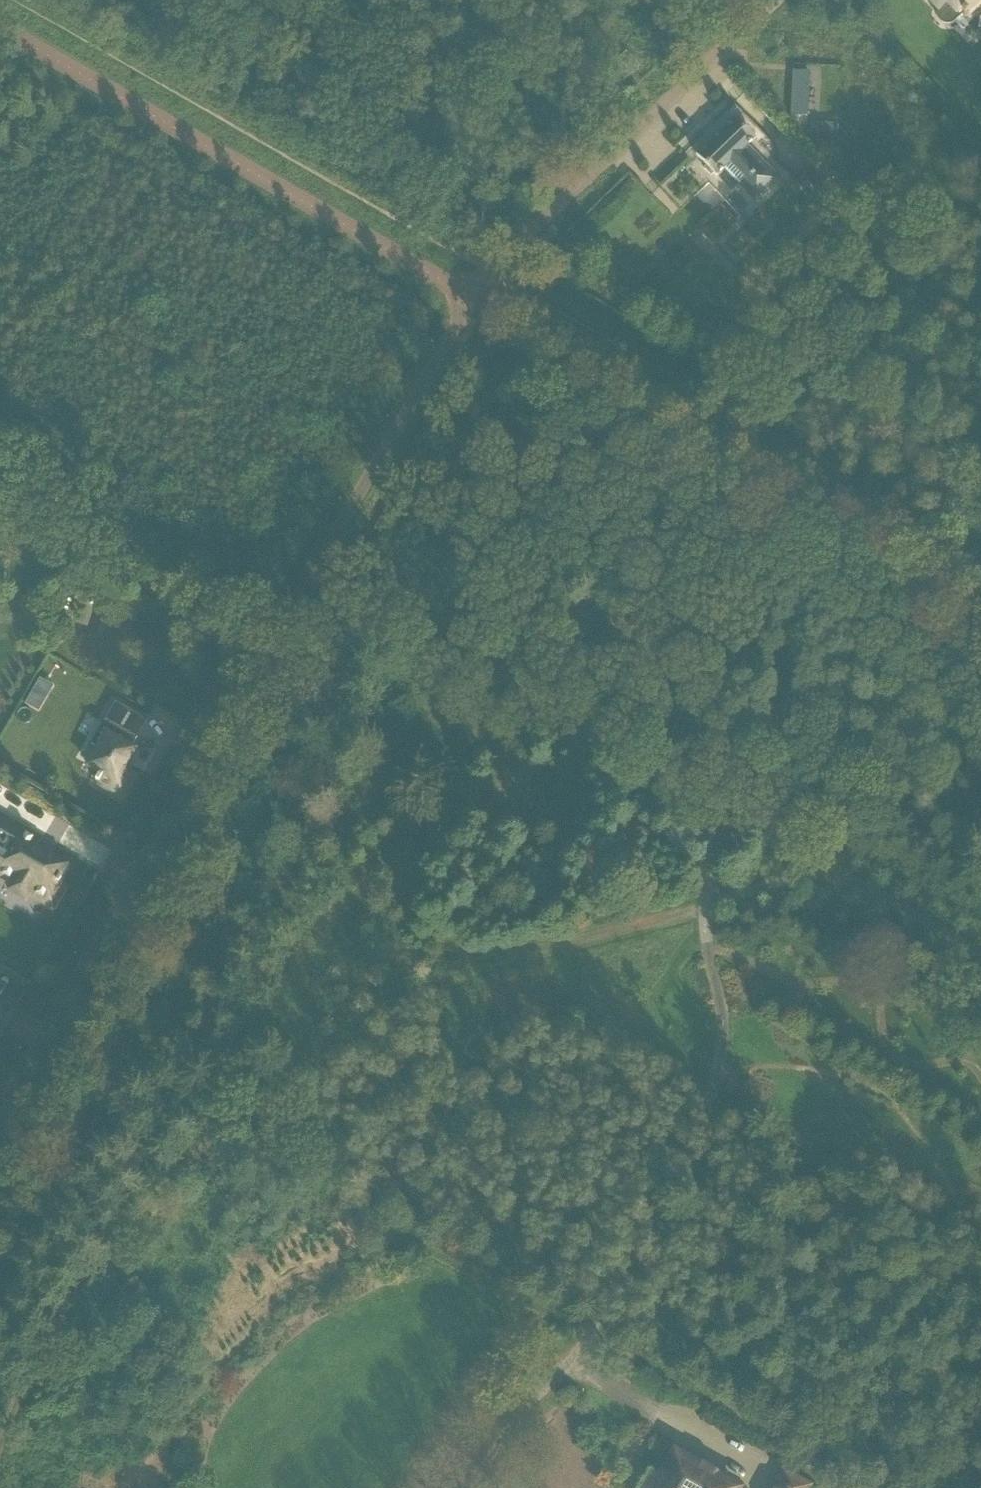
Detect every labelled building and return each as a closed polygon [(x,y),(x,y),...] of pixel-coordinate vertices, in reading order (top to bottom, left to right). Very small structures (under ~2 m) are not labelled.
[(940,7),(939,8),(938,10),(937,11),(937,13),(937,15),(937,17),(938,18),(938,19),(939,20),(940,22),(942,23),(944,24),(946,24),(947,24),(949,24),(951,23),(953,22),(962,13),(964,14),(972,6),(970,5),(975,0),(933,0),(940,7)] [(793,72),(791,116),(807,116),(809,72),(793,72)] [(755,139),(735,118),(734,119),(706,145),(704,143),(697,150),(699,152),(696,155),(706,167),(704,169),(711,176),(713,174),(716,177),(733,161),(748,177),(740,185),(755,201),(778,180),(747,148),(755,139)] [(825,123),(824,136),(836,136),(836,124),(825,123)] [(545,169),(549,174),(555,168),(550,163),(545,169)] [(820,166),(810,176),(820,187),(830,177),(820,166)] [(96,754),(88,767),(99,774),(95,781),(118,794),(129,775),(122,771),(134,749),(131,747),(147,720),(115,702),(103,723),(111,728),(100,748),(91,743),(91,744),(98,748),(95,753),(96,754)] [(59,883),(61,879),(59,878),(66,866),(33,846),(34,844),(18,835),(21,830),(0,818),(0,876),(13,884),(9,891),(25,901),(30,893),(52,906),(64,886),(59,883)] [(808,1447),(801,1461),(821,1472),(828,1458),(808,1447)] [(675,1454),(662,1476),(649,1469),(639,1487),(735,1487),(675,1454)] [(810,1486),(783,1471),(773,1487),(809,1487),(810,1486)]
